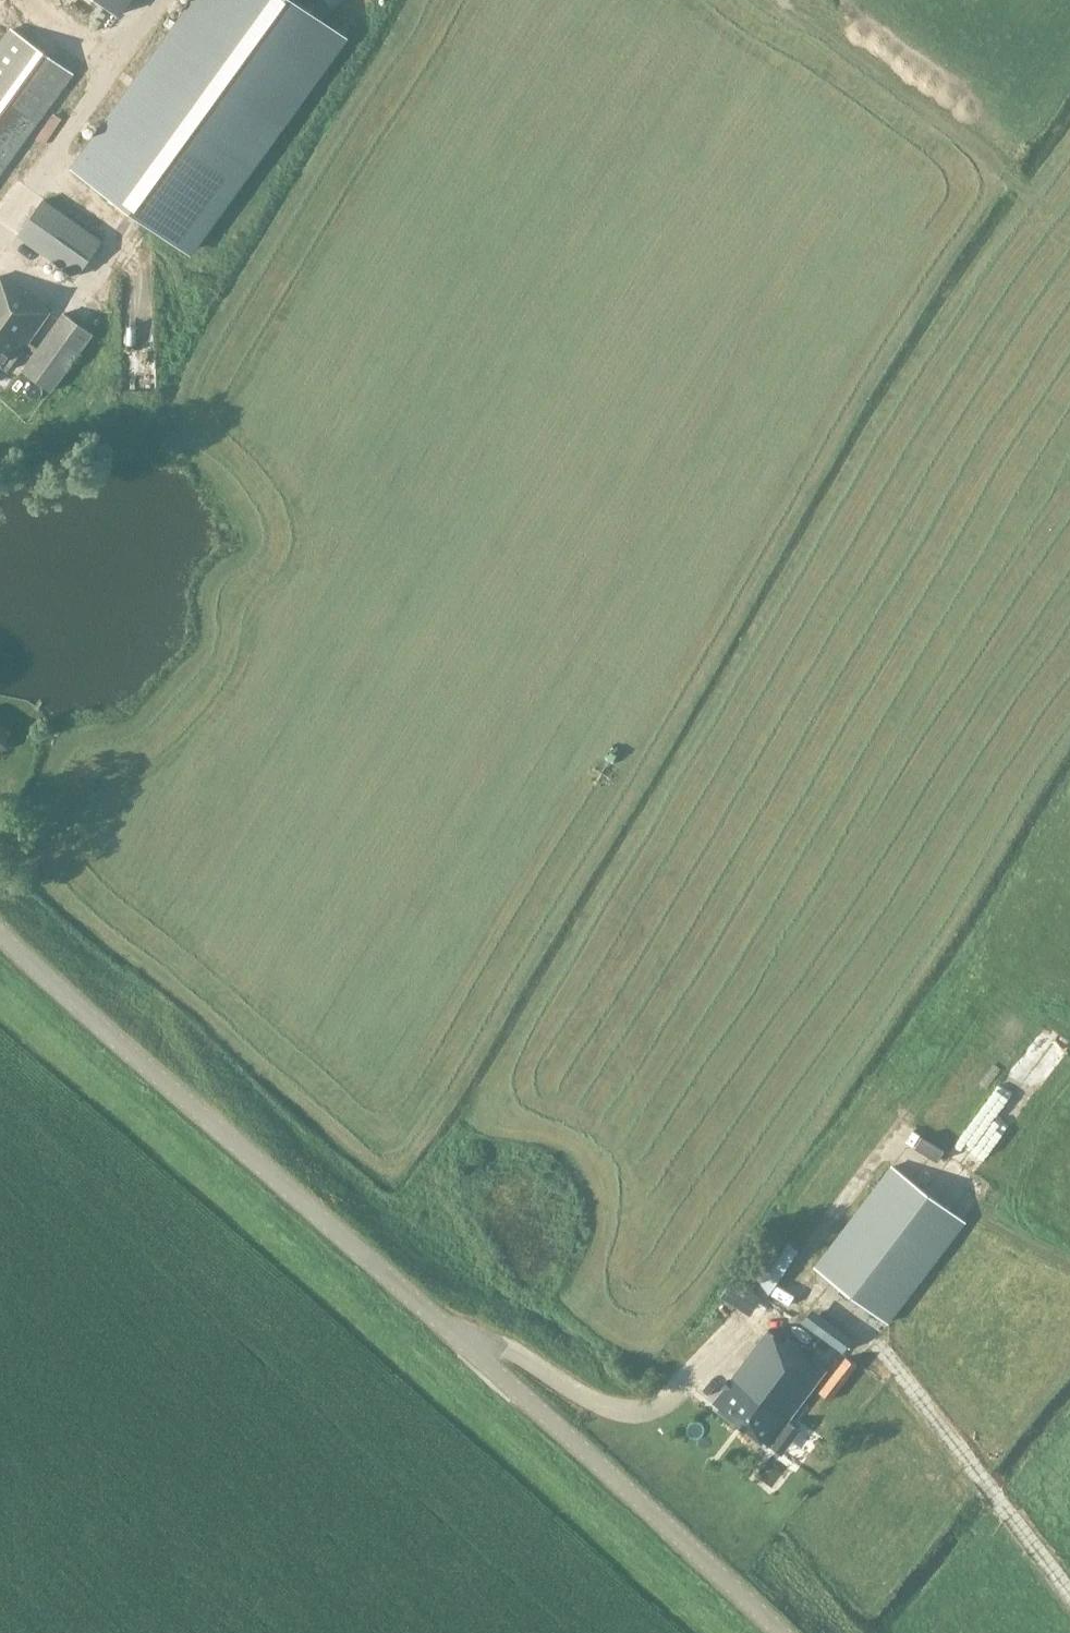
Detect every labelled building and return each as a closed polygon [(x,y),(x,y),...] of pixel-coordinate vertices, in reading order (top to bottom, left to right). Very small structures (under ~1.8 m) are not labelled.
[(69,168),(155,230),(191,256),(349,38),(296,0),(191,0),(69,168)] [(118,16),(130,0),(97,0),(118,16)] [(72,74),(12,30),(0,46),(0,173),(72,74)] [(102,243),(94,237),(42,199),(15,234),(76,279),(102,243)] [(22,352),(32,358),(22,372),(51,392),(93,336),(63,315),(39,349),(30,342),(51,313),(1,276),(0,277),(0,366),(7,371),(22,352)] [(961,1140),(994,1154),(1025,1084),(992,1070),(961,1140)] [(964,1223),(891,1167),(815,1268),(887,1323),(964,1223)] [(767,1304),(791,1241),(767,1232),(744,1295),(767,1304)] [(845,1340),(854,1354),(873,1341),(864,1327),(845,1340)] [(767,1332),(712,1406),(768,1448),(826,1371),(785,1340),(783,1344),(767,1332)] [(846,1360),(819,1393),(832,1402),(858,1367),(846,1360)]
